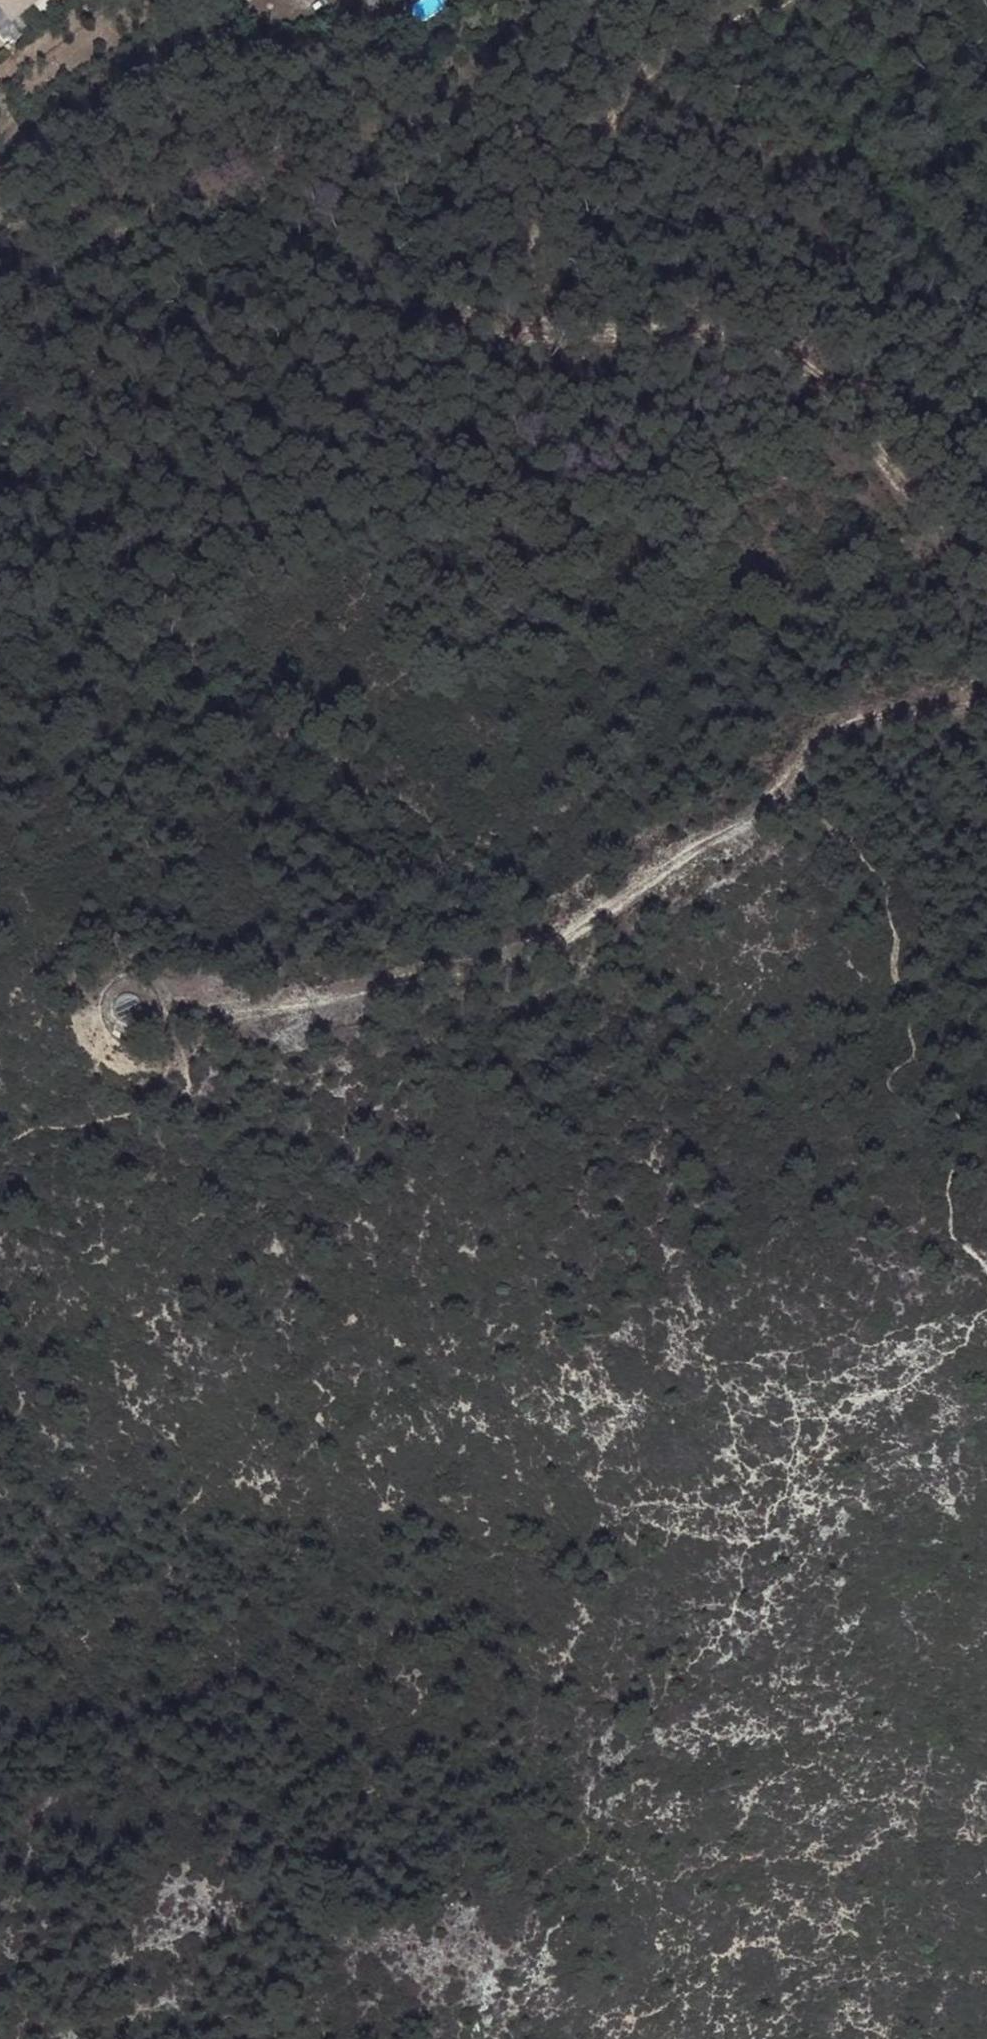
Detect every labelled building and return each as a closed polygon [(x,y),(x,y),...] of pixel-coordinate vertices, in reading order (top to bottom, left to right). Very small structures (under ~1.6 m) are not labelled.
[(11,22),(38,0),(0,0),(0,9),(11,22)]
